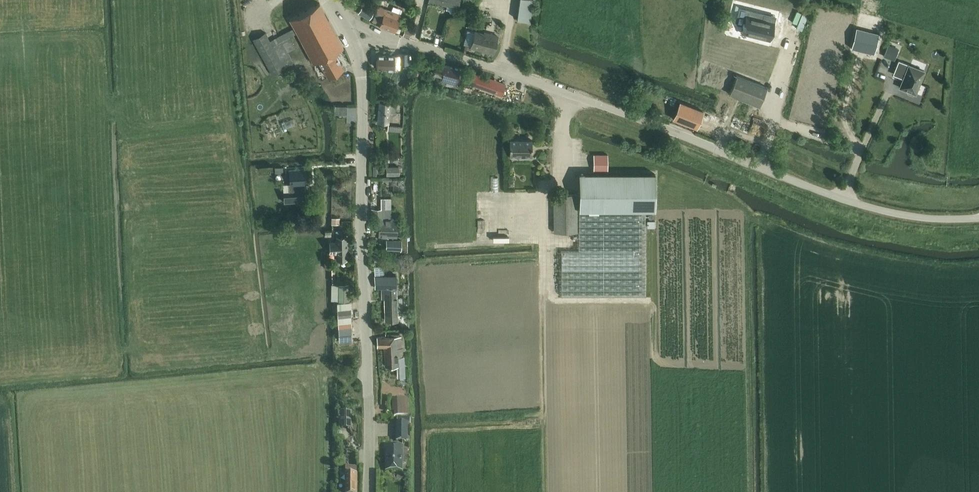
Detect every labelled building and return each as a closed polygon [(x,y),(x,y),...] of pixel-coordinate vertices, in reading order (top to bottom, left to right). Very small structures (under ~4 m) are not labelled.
[(531,14),(534,0),(521,0),(518,12),(517,20),(530,21),(531,14)] [(257,46),(249,51),(264,79),(273,75),(285,68),(293,63),(288,53),(296,49),(290,37),(297,33),(314,64),(319,61),(328,78),(344,69),(335,52),(344,48),(320,4),(290,20),(294,28),(270,41),(266,33),(253,39),(257,46)] [(370,20),(374,11),(363,5),(359,14),(370,20)] [(395,32),(395,31),(401,14),(377,6),(374,14),(372,21),(380,23),(379,26),(395,32)] [(745,16),(741,31),(753,34),(754,33),(758,33),(758,34),(769,37),(774,17),(762,14),(761,20),(757,19),(745,16)] [(856,27),(851,48),(874,54),(879,33),(856,27)] [(405,28),(403,35),(410,38),(412,30),(405,28)] [(483,34),(475,32),(471,47),(493,53),(498,36),(483,32),(483,34)] [(888,45),(884,57),(892,60),(896,48),(888,45)] [(377,54),(376,69),(394,69),(400,69),(400,64),(409,64),(409,53),(400,53),(400,54),(395,54),(377,54)] [(731,90),(729,94),(759,106),(767,87),(775,68),(741,54),(740,56),(733,74),(736,76),(731,90)] [(908,65),(898,61),(894,72),(905,76),(900,87),(907,90),(908,93),(912,95),(915,93),(916,94),(925,71),(908,64),(908,65)] [(456,83),(460,70),(436,63),(433,74),(442,76),(441,78),(456,83)] [(473,72),(470,82),(485,87),(484,89),(501,95),(505,84),(473,72)] [(465,82),(463,90),(471,92),(473,84),(465,82)] [(505,93),(503,98),(513,101),(515,96),(505,93)] [(377,123),(388,123),(389,113),(395,113),(396,104),(379,102),(377,123)] [(680,102),(673,119),(720,137),(726,121),(680,102)] [(347,114),(347,113),(347,106),(335,106),(335,114),(347,114)] [(748,134),(752,124),(735,117),(731,127),(748,134)] [(510,156),(531,156),(532,140),(510,140),(510,156)] [(608,154),(594,154),(594,171),(608,171),(608,154)] [(386,167),(386,175),(399,175),(399,167),(386,167)] [(289,192),(283,192),(284,203),(307,201),(306,191),(305,191),(305,183),(307,182),(306,169),(289,170),(289,184),(289,192)] [(579,213),(579,251),(561,251),(561,296),(645,296),(645,210),(655,210),(655,174),(579,174),(579,210),(639,210),(639,213),(579,213)] [(554,195),(554,224),(551,224),(551,232),(554,232),(577,232),(577,194),(554,195)] [(382,209),(374,209),(373,218),(376,218),(379,218),(379,219),(379,235),(385,235),(386,235),(396,235),(396,219),(391,219),(391,209),(391,208),(391,199),(390,199),(389,199),(382,199),(382,209)] [(330,242),(330,253),(337,252),(337,260),(348,260),(347,237),(342,237),(342,231),(336,231),(336,242),(330,242)] [(396,235),(386,235),(386,247),(400,247),(401,247),(401,250),(404,250),(407,250),(407,236),(396,236),(396,235)] [(381,266),(375,266),(375,276),(384,276),(384,267),(384,266),(381,266)] [(384,276),(375,276),(375,288),(382,288),(382,299),(385,299),(386,321),(398,321),(398,315),(403,315),(402,298),(397,298),(397,287),(396,287),(396,275),(384,276)] [(349,285),(339,285),(340,301),(350,301),(350,285),(349,285)] [(338,323),(339,323),(352,323),(351,302),(337,302),(338,323)] [(353,340),(352,327),(339,327),(339,341),(353,340)] [(384,367),(397,367),(398,378),(406,378),(405,357),(402,357),(402,350),(402,337),(400,337),(400,335),(386,335),(386,338),(377,338),(377,347),(384,347),(384,367)] [(351,342),(338,343),(339,364),(352,363),(351,342)] [(405,398),(392,399),(393,410),(397,410),(397,415),(406,415),(405,398)] [(341,411),(341,427),(352,426),(351,411),(341,411)] [(396,423),(396,440),(407,440),(407,423),(396,423)] [(386,446),(385,470),(402,471),(402,463),(405,463),(405,456),(402,456),(402,446),(386,446)] [(346,466),(346,473),(346,491),(357,491),(357,473),(357,466),(356,466),(346,466)]
